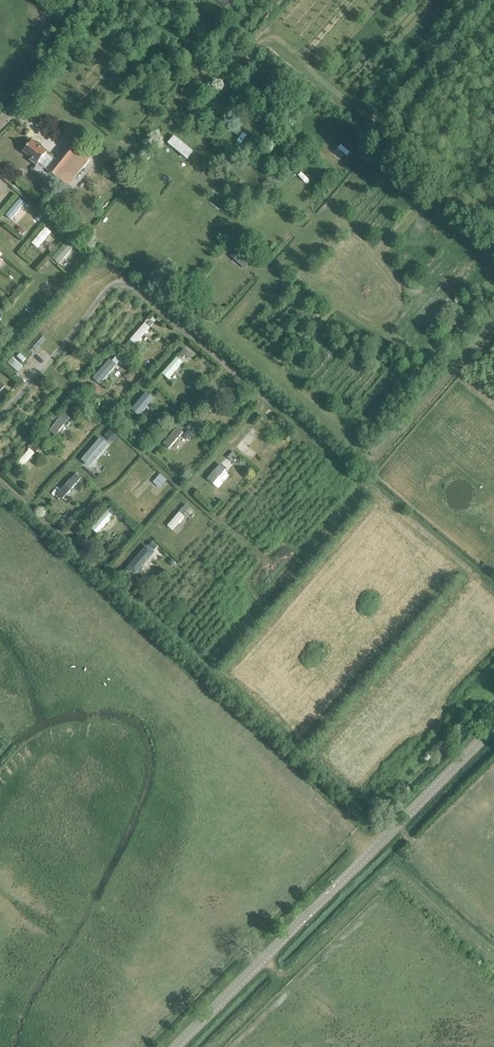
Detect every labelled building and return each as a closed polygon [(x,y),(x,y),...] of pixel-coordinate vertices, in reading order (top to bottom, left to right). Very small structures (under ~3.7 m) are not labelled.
[(70,143),(57,159),(33,140),(24,152),(32,158),(30,161),(38,167),(39,164),(67,186),(90,158),(70,143)] [(24,205),(26,203),(20,199),(19,201),(18,200),(5,216),(10,221),(24,205)] [(45,228),(32,244),(37,249),(51,233),(45,228)] [(70,239),(53,259),(59,265),(76,244),(70,239)] [(145,324),(130,340),(135,345),(150,328),(145,324)] [(184,349),(179,355),(183,359),(186,355),(190,359),(192,357),(184,349)] [(125,361),(118,355),(113,361),(117,365),(119,362),(122,365),(125,361)] [(12,357),(8,362),(18,371),(22,366),(12,357)] [(177,358),(162,374),(168,379),(183,363),(177,358)] [(111,363),(97,379),(102,383),(104,380),(106,381),(109,378),(107,377),(111,373),(112,374),(115,371),(114,370),(116,367),(111,363)] [(73,400),(68,406),(74,411),(79,405),(73,400)] [(269,408),(264,415),(269,419),(275,413),(269,408)] [(64,413),(50,431),(56,436),(65,425),(67,427),(70,424),(67,422),(70,418),(64,413)] [(212,430),(218,423),(212,418),(206,425),(212,430)] [(251,427),(234,448),(250,461),(257,453),(250,446),(259,434),(251,427)] [(169,449),(183,433),(178,428),(163,444),(169,449)] [(111,429),(105,436),(113,443),(119,435),(111,429)] [(103,441),(88,458),(93,463),(108,446),(103,441)] [(36,453),(42,447),(37,442),(36,444),(34,442),(29,447),(31,450),(32,449),(36,453)] [(35,454),(30,449),(16,465),(21,469),(30,459),(32,460),(34,458),(33,457),(35,454)] [(220,465),(207,480),(213,485),(221,476),(223,478),(225,474),(223,473),(226,470),(220,465)] [(132,496),(151,474),(145,469),(126,491),(132,496)] [(63,499),(81,479),(76,474),(58,495),(63,499)] [(160,474),(153,482),(161,489),(167,481),(160,474)] [(186,504),(168,526),(172,531),(184,517),(184,516),(187,513),(190,515),(193,511),(190,509),(191,508),(186,504)] [(118,518),(121,515),(116,511),(116,510),(112,506),(109,510),(113,514),(118,518)] [(98,535),(113,517),(107,511),(92,529),(98,535)] [(136,575),(155,553),(147,546),(127,568),(136,575)]
